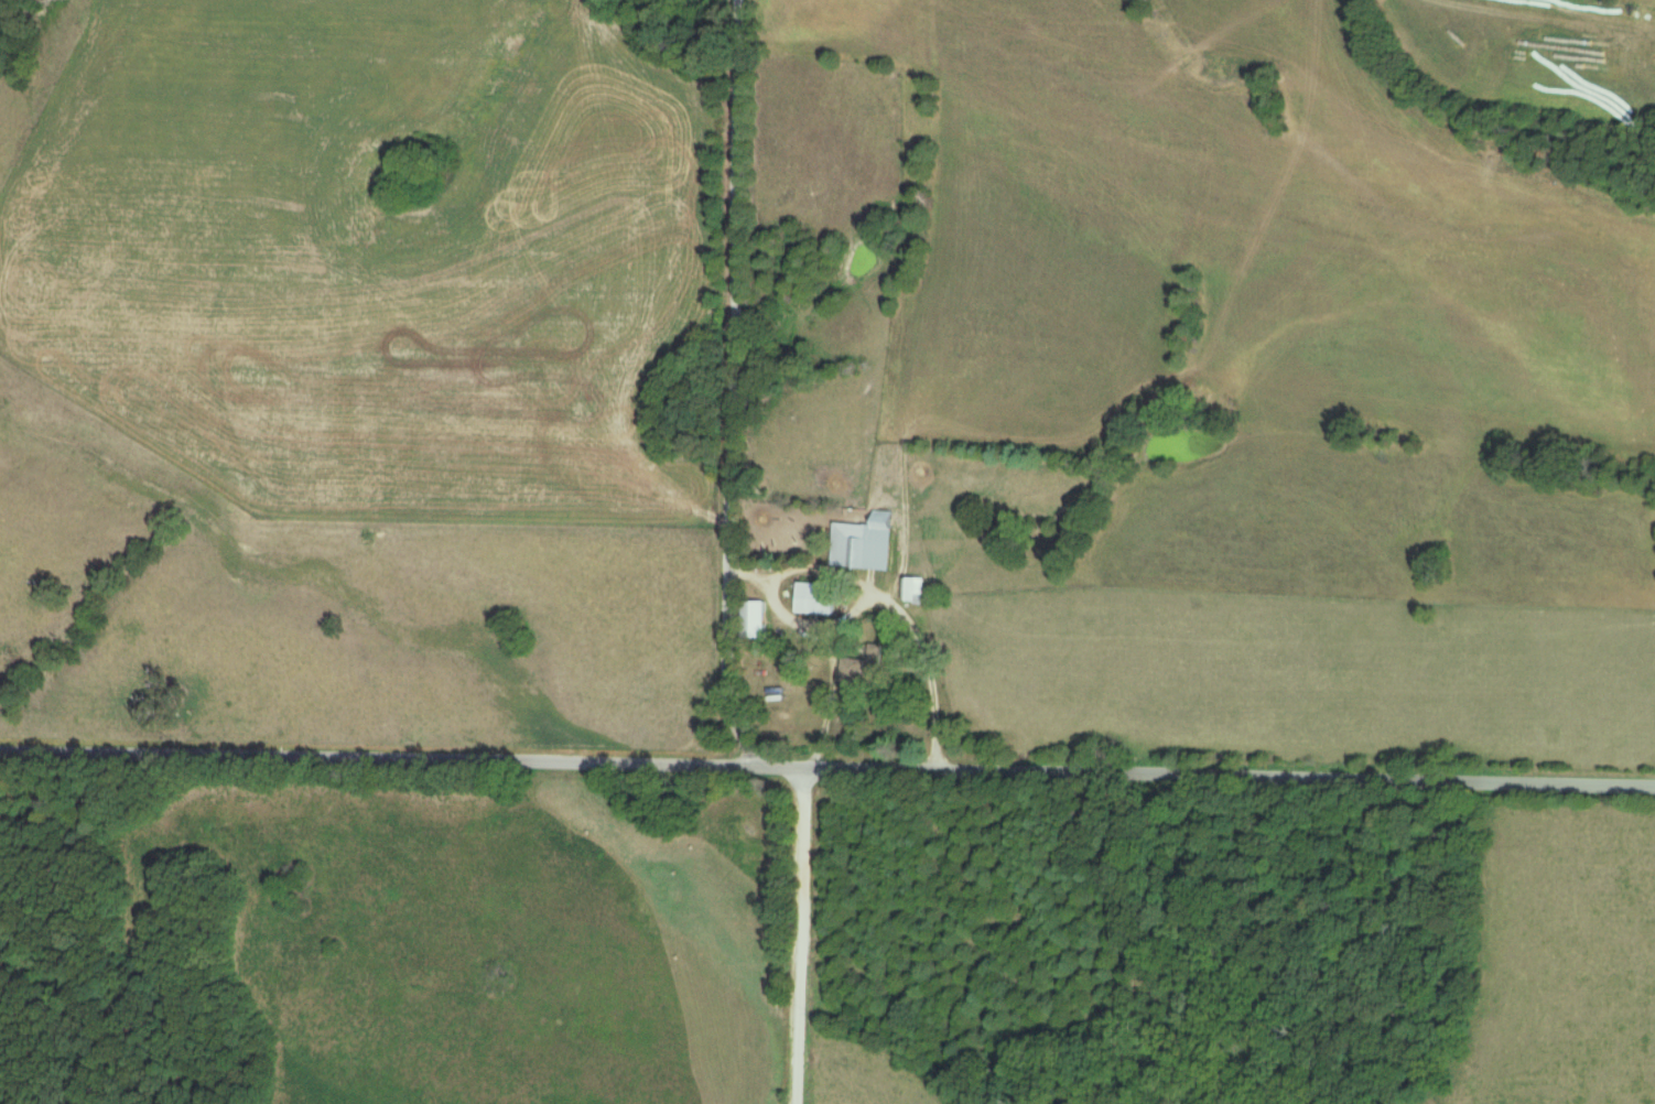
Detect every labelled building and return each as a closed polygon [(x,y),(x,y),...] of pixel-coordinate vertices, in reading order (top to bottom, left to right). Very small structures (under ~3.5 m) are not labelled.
[(835,522),(835,566),(894,567),(895,510),(877,510),(877,523),(835,522)] [(926,577),(906,577),(905,601),(925,601),(926,577)] [(837,613),(838,583),(800,582),(799,612),(837,613)] [(767,601),(746,602),(746,637),(768,636),(767,601)] [(883,644),(871,642),(869,661),(845,659),(842,683),(878,687),(883,644)]
